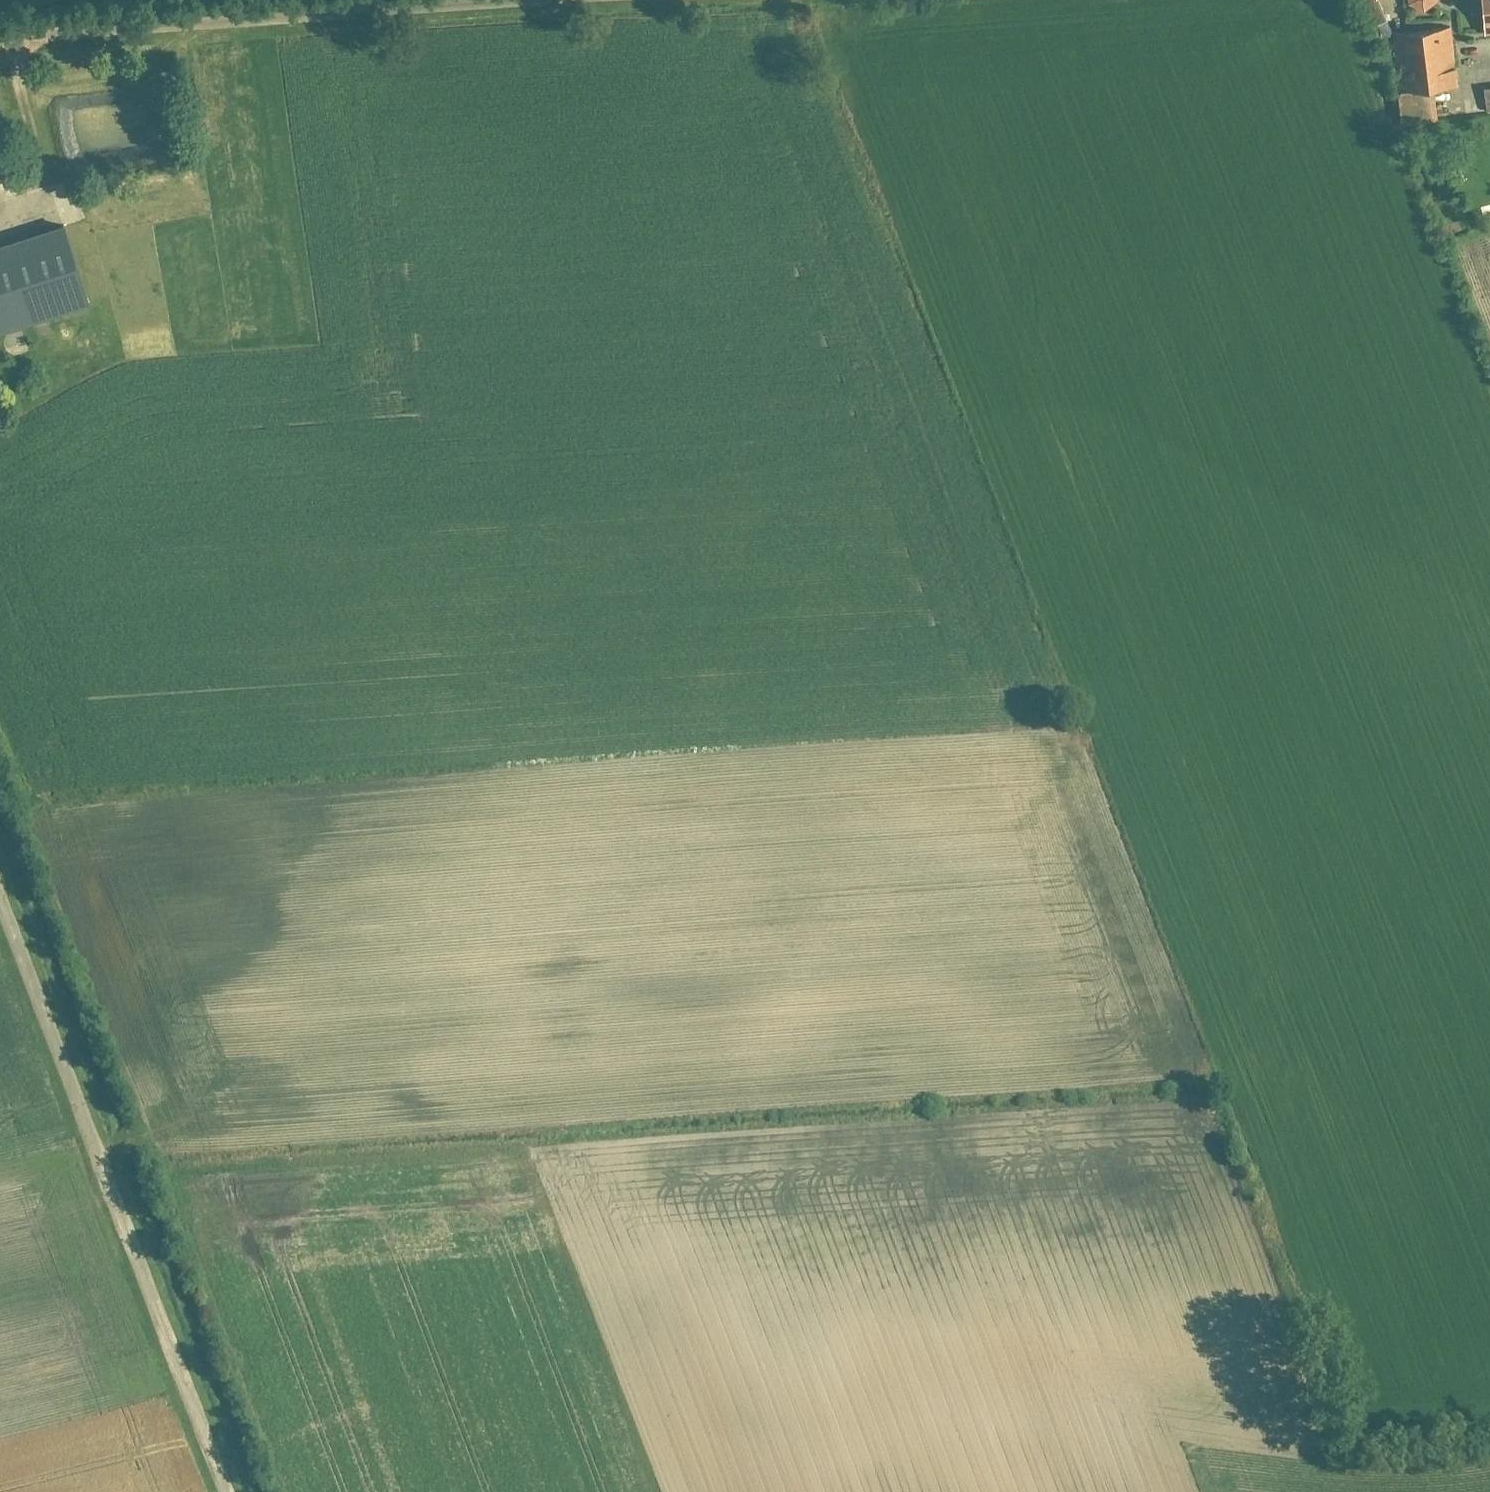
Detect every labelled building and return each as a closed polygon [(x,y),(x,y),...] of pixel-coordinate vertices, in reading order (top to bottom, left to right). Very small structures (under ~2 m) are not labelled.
[(1370,38),(1389,36),(1374,0),(1355,0),(1370,38)] [(1405,7),(1417,14),(1433,4),(1433,0),(1405,0),(1405,7)] [(1479,36),(1489,35),(1489,0),(1477,0),(1479,36)] [(1446,33),(1390,39),(1398,124),(1431,121),(1428,88),(1451,86),(1446,33)] [(1482,115),(1489,114),(1489,91),(1480,92),(1482,115)] [(83,306),(60,229),(0,246),(0,330),(83,306)]
